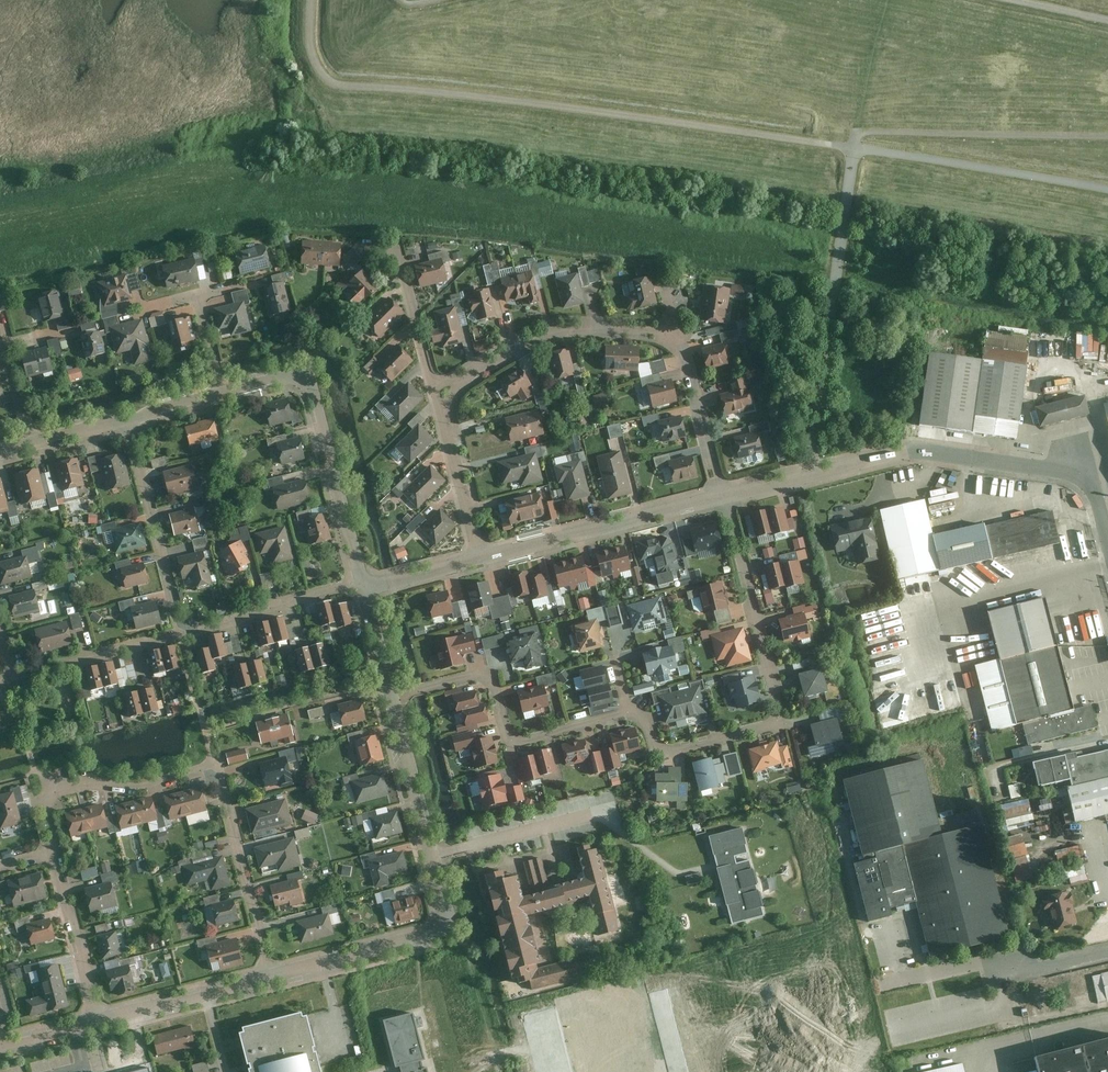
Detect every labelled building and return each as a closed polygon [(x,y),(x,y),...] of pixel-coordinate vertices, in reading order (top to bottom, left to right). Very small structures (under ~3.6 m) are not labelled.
[(341,244),(300,242),(299,264),(340,266),(341,244)] [(438,250),(436,242),(428,244),(430,252),(438,250)] [(236,252),(242,276),(272,268),(266,245),(256,247),(256,244),(248,246),(249,249),(236,252)] [(362,259),(352,249),(342,258),(352,268),(362,259)] [(428,255),(429,262),(441,259),(442,263),(450,261),(448,252),(442,252),(428,255)] [(218,270),(215,256),(207,258),(210,272),(218,270)] [(196,258),(163,266),(168,289),(201,282),(201,280),(208,279),(203,259),(196,260),(196,258)] [(429,262),(414,265),(420,289),(447,282),(442,263),(441,259),(429,262)] [(528,263),(530,271),(531,271),(533,277),(540,276),(536,261),(528,263)] [(489,265),(483,267),(488,286),(494,284),(491,272),(489,265)] [(382,285),(365,267),(357,275),(344,287),(345,288),(361,305),(382,285)] [(590,286),(585,267),(579,268),(583,288),(590,286)] [(344,287),(357,275),(352,270),(336,285),(341,291),(345,288),(344,287)] [(499,270),(491,272),(494,284),(495,287),(502,285),(500,279),(501,278),(499,270)] [(530,271),(516,275),(522,299),(528,298),(530,306),(539,303),(533,277),(531,271),(530,271)] [(273,276),(275,285),(285,283),(290,281),(287,272),(273,276)] [(585,303),(578,273),(555,279),(563,309),(585,303)] [(138,274),(128,276),(132,292),(142,289),(138,274)] [(128,276),(127,275),(98,283),(102,298),(104,308),(118,305),(134,301),(132,292),(128,276)] [(522,299),(516,275),(501,278),(500,279),(502,285),(506,303),(522,299)] [(658,304),(651,277),(627,283),(630,296),(627,297),(625,300),(628,310),(630,311),(658,304)] [(293,311),(285,283),(275,285),(262,289),(269,317),(293,311)] [(496,317),(489,289),(480,291),(479,285),(465,289),(471,314),(475,313),(477,322),(496,317)] [(726,325),(731,289),(706,286),(700,321),(726,325)] [(82,287),(69,289),(70,298),(84,295),(82,287)] [(233,294),(235,304),(245,301),(246,305),(251,304),(247,290),(233,294)] [(66,317),(59,291),(37,296),(44,322),(66,317)] [(104,308),(102,298),(101,303),(101,311),(103,320),(118,317),(118,305),(104,308)] [(379,339),(404,314),(388,298),(369,317),(363,323),(366,326),(379,339)] [(451,300),(453,307),(455,307),(457,314),(465,313),(460,298),(451,300)] [(235,304),(215,309),(220,330),(230,328),(232,337),(253,332),(246,305),(245,301),(235,304)] [(457,314),(455,307),(453,307),(433,312),(437,329),(430,331),(433,344),(441,342),(442,348),(464,342),(457,314)] [(361,330),(366,326),(363,323),(369,317),(365,312),(355,323),(361,330)] [(167,325),(165,316),(151,320),(153,328),(167,325)] [(110,328),(120,325),(118,317),(103,320),(107,335),(111,333),(110,328)] [(120,325),(110,328),(111,333),(117,355),(131,351),(135,366),(153,362),(149,347),(150,347),(144,319),(120,325)] [(74,328),(72,320),(58,324),(59,332),(74,328)] [(175,340),(172,341),(175,355),(196,351),(194,344),(198,343),(193,321),(172,325),(175,340)] [(82,326),(84,336),(100,332),(97,322),(82,326)] [(718,328),(720,335),(737,331),(738,330),(736,323),(718,328)] [(1001,324),(1000,329),(1029,336),(1030,331),(1001,324)] [(737,331),(720,335),(722,342),(739,338),(737,331)] [(84,336),(80,337),(86,359),(107,354),(101,332),(100,332),(84,336)] [(63,354),(59,339),(48,341),(50,348),(54,347),(56,355),(63,354)] [(724,344),(702,350),(708,371),(730,365),(724,344)] [(391,382),(413,362),(397,345),(379,363),(375,366),(377,368),(391,382)] [(982,362),(932,356),(920,428),(1017,441),(1029,353),(984,346),(982,362)] [(639,348),(607,347),(606,370),(638,372),(639,348)] [(47,348),(22,355),(28,378),(53,372),(47,348)] [(573,365),(568,350),(547,356),(554,382),(574,376),(575,376),(573,365)] [(369,376),(377,368),(375,366),(379,363),(373,357),(361,368),(369,376)] [(664,359),(649,363),(652,376),(660,374),(667,372),(664,359)] [(578,364),(573,365),(575,376),(574,376),(575,380),(582,378),(578,364)] [(71,379),(84,378),(83,367),(70,368),(71,379)] [(532,387),(520,370),(500,382),(511,400),(517,395),(523,403),(533,396),(528,389),(532,387)] [(643,390),(648,389),(647,386),(662,383),(660,374),(652,376),(641,379),(643,390)] [(726,417),(754,409),(746,378),(729,383),(732,392),(721,395),(726,417)] [(662,383),(647,386),(648,389),(653,410),(678,403),(672,380),(662,383)] [(399,423),(424,399),(408,383),(390,400),(383,407),(385,409),(399,423)] [(546,403),(542,385),(532,388),(537,406),(546,403)] [(610,403),(607,395),(595,398),(597,406),(610,403)] [(383,407),(390,400),(386,396),(375,406),(381,413),(385,409),(383,407)] [(1035,410),(1040,429),(1092,417),(1086,398),(1035,410)] [(285,399),(263,405),(269,428),(291,422),(288,410),(285,399)] [(298,407),(288,410),(291,422),(292,425),(302,422),(298,407)] [(538,411),(505,419),(511,444),(544,436),(538,411)] [(658,422),(660,422),(658,414),(642,419),(644,428),(659,424),(658,422)] [(687,438),(682,416),(660,422),(658,422),(659,424),(663,443),(687,438)] [(197,425),(184,428),(189,448),(200,445),(201,450),(211,447),(209,442),(218,440),(212,419),(197,423),(197,425)] [(750,427),(751,434),(758,433),(759,435),(771,431),(768,422),(750,427)] [(434,441),(418,425),(394,448),(396,450),(390,454),(398,462),(403,457),(410,464),(434,441)] [(622,426),(608,429),(611,442),(625,438),(622,426)] [(759,435),(758,433),(751,434),(735,438),(740,461),(752,458),(753,462),(756,464),(762,463),(764,461),(762,455),(763,455),(759,435)] [(275,444),(286,441),(285,436),(266,440),(268,447),(275,446),(275,444)] [(281,467),(304,460),(299,438),(286,441),(275,444),(275,446),(281,467)] [(524,449),(526,456),(536,454),(537,459),(543,458),(539,445),(524,449)] [(787,461),(783,448),(776,450),(780,462),(787,461)] [(632,495),(621,452),(597,458),(607,502),(632,495)] [(568,457),(569,464),(581,461),(581,463),(587,462),(584,453),(568,457)] [(526,456),(497,463),(502,486),(520,481),(521,487),(543,482),(537,459),(536,454),(526,456)] [(132,486),(124,455),(102,461),(99,461),(102,472),(107,493),(132,486)] [(669,463),(672,462),(670,455),(654,459),(657,471),(671,468),(669,463)] [(99,461),(102,461),(101,456),(88,459),(92,474),(102,472),(99,461)] [(154,459),(155,465),(169,462),(167,456),(154,459)] [(698,479),(693,457),(672,462),(669,463),(671,468),(674,484),(698,479)] [(85,487),(79,459),(57,464),(62,484),(64,492),(85,487)] [(581,463),(581,461),(569,464),(554,468),(559,485),(563,484),(568,504),(590,498),(581,463)] [(191,465),(161,472),(167,496),(199,488),(196,476),(194,477),(191,465)] [(417,510),(446,482),(430,466),(412,484),(401,494),(403,496),(417,510)] [(47,500),(39,469),(13,476),(22,507),(47,500)] [(269,491),(271,490),(271,488),(284,485),(282,477),(267,481),(269,491)] [(401,494),(412,484),(406,478),(392,491),(399,499),(403,496),(401,494)] [(1,479),(0,479),(0,514),(7,512),(9,512),(7,504),(1,479)] [(277,512),(310,503),(304,480),(284,485),(271,488),(271,490),(277,512)] [(64,492),(62,484),(54,486),(55,493),(57,500),(65,499),(64,492)] [(57,500),(55,493),(47,495),(51,510),(59,508),(57,500)] [(544,524),(558,521),(554,503),(542,505),(540,495),(505,503),(510,526),(543,518),(544,524)] [(212,496),(194,500),(197,510),(214,505),(212,496)] [(15,502),(7,504),(9,512),(7,512),(9,519),(19,517),(15,502)] [(924,505),(878,516),(895,587),(1059,549),(1051,514),(933,542),(924,505)] [(183,513),(167,516),(172,537),(189,533),(190,535),(200,533),(197,520),(196,521),(193,509),(183,511),(183,513)] [(456,526),(440,510),(419,531),(435,547),(456,526)] [(782,510),(766,514),(772,535),(772,537),(788,533),(782,510)] [(302,520),(312,518),(310,511),(296,514),(298,523),(303,521),(302,520)] [(766,514),(766,511),(749,516),(755,539),(772,535),(766,514)] [(309,547),(331,541),(325,515),(312,518),(302,520),(303,521),(309,547)] [(426,521),(420,515),(405,528),(411,535),(426,521)] [(880,561),(869,519),(830,529),(837,554),(853,551),(856,567),(880,561)] [(110,531),(118,529),(116,523),(102,527),(104,534),(111,533),(110,531)] [(148,547),(142,523),(118,529),(110,531),(111,533),(116,555),(148,547)] [(723,548),(717,523),(690,530),(692,540),(696,555),(698,554),(723,548)] [(285,527),(254,534),(259,556),(269,554),(272,565),(293,560),(285,527)] [(1081,533),(1085,549),(1099,545),(1094,529),(1081,533)] [(206,538),(191,542),(193,552),(208,548),(206,538)] [(402,538),(390,543),(397,560),(410,555),(402,538)] [(661,538),(637,544),(642,562),(653,559),(658,579),(678,574),(680,581),(690,579),(685,558),(678,560),(674,545),(661,538)] [(696,555),(692,540),(683,542),(688,558),(698,556),(698,554),(696,555)] [(247,553),(240,542),(216,555),(222,566),(220,566),(226,575),(229,573),(231,579),(242,573),(240,570),(250,565),(244,555),(247,553)] [(625,547),(610,551),(618,580),(622,579),(621,574),(632,572),(625,547)] [(777,547),(765,548),(766,561),(778,560),(777,547)] [(22,552),(23,557),(28,556),(30,565),(40,562),(36,548),(22,552)] [(618,580),(610,551),(596,555),(603,579),(613,576),(614,581),(618,580)] [(202,553),(175,560),(181,581),(207,575),(202,553)] [(0,563),(0,585),(0,587),(33,578),(30,565),(28,556),(23,557),(0,563)] [(582,558),(568,562),(576,591),(579,590),(578,586),(589,583),(582,558)] [(121,570),(132,567),(130,560),(116,564),(118,572),(121,572),(121,570)] [(576,591),(568,562),(554,565),(561,590),(570,588),(571,592),(576,591)] [(126,590),(150,584),(145,564),(132,567),(121,570),(121,572),(126,590)] [(795,564),(779,568),(785,589),(785,590),(801,586),(795,564)] [(779,568),(779,565),(763,568),(769,592),(785,589),(779,568)] [(692,571),(693,582),(701,581),(700,571),(692,571)] [(528,579),(526,573),(509,576),(514,600),(531,596),(528,579)] [(273,588),(269,574),(260,576),(263,591),(273,588)] [(542,576),(528,579),(531,596),(532,603),(546,599),(548,599),(544,584),(542,576)] [(32,585),(34,591),(35,591),(35,592),(49,589),(47,582),(32,585)] [(549,582),(544,584),(548,599),(546,599),(548,606),(555,604),(549,582)] [(492,602),(487,583),(466,589),(473,612),(489,608),(493,607),(492,602)] [(732,623),(723,584),(687,593),(689,602),(692,601),(694,610),(700,614),(704,613),(704,616),(715,614),(718,627),(732,623)] [(34,591),(9,597),(14,620),(40,613),(35,592),(35,591),(34,591)] [(451,606),(447,592),(425,597),(432,621),(452,615),(453,615),(451,606)] [(579,598),(582,610),(592,607),(589,596),(579,598)] [(508,597),(492,602),(493,607),(489,608),(493,621),(513,616),(508,597)] [(1049,597),(991,611),(1003,659),(1061,644),(1049,597)] [(661,599),(628,608),(635,633),(646,630),(646,632),(656,629),(656,627),(667,624),(661,599)] [(132,609),(136,607),(134,600),(119,604),(122,613),(132,611),(132,609)] [(138,632),(163,625),(157,602),(136,607),(132,609),(132,611),(138,632)] [(332,609),(330,603),(316,606),(321,630),(336,626),(332,609)] [(458,604),(451,606),(453,615),(452,615),(454,620),(462,618),(458,604)] [(346,605),(332,609),(336,626),(337,630),(352,627),(346,605)] [(624,626),(619,606),(605,610),(610,630),(624,626)] [(587,612),(589,623),(598,620),(598,624),(606,622),(602,608),(587,612)] [(83,629),(80,614),(71,616),(74,631),(83,629)] [(803,614),(777,621),(783,645),(810,639),(803,614)] [(283,620),(269,623),(274,646),(288,642),(283,620)] [(589,623),(573,627),(575,635),(572,636),(575,648),(578,647),(580,655),(605,649),(603,640),(605,639),(603,628),(600,629),(598,624),(598,620),(589,623)] [(274,646),(269,623),(255,627),(261,649),(274,646)] [(67,624),(35,632),(41,655),(73,647),(67,624)] [(711,637),(722,635),(720,628),(701,633),(703,642),(712,640),(711,637)] [(753,663),(744,629),(722,635),(711,637),(712,640),(718,663),(725,661),(727,669),(753,663)] [(533,634),(505,642),(511,666),(524,663),(526,672),(543,668),(533,634)] [(434,644),(441,671),(465,666),(463,660),(465,656),(475,653),(471,635),(434,644)] [(207,640),(209,650),(212,662),(226,659),(220,636),(207,640)] [(486,649),(498,648),(498,636),(485,637),(486,649)] [(668,642),(670,649),(673,648),(675,655),(687,652),(683,638),(668,642)] [(176,643),(162,646),(168,669),(182,666),(176,643)] [(1078,710),(1061,644),(1003,659),(978,665),(995,730),(1025,723),(1058,715),(1078,710)] [(168,669),(162,646),(148,650),(154,673),(168,669)] [(322,646),(308,650),(315,673),(329,669),(322,646)] [(671,672),(678,670),(675,655),(673,648),(670,649),(662,650),(662,649),(652,651),(652,653),(643,655),(649,678),(656,676),(657,679),(671,675),(671,672)] [(212,662),(209,650),(195,654),(201,677),(215,673),(212,662)] [(315,673),(308,650),(294,653),(300,677),(315,673)] [(113,659),(100,662),(106,686),(120,682),(113,659)] [(106,686),(100,662),(86,666),(92,690),(106,686)] [(260,663),(246,666),(252,690),(266,686),(260,663)] [(252,690),(246,666),(232,670),(238,694),(252,690)] [(608,687),(603,667),(581,673),(585,692),(587,692),(592,710),(614,705),(609,686),(608,687)] [(826,694),(820,671),(798,676),(804,699),(826,694)] [(967,688),(979,686),(976,671),(964,674),(967,688)] [(728,685),(744,681),(742,673),(722,678),(725,688),(729,687),(728,685)] [(536,679),(538,688),(544,687),(544,689),(558,685),(555,674),(536,679)] [(762,705),(755,678),(744,681),(728,685),(729,687),(733,703),(735,702),(738,710),(762,705)] [(689,685),(690,690),(700,688),(702,694),(706,693),(703,681),(689,685)] [(905,696),(901,683),(891,686),(889,681),(873,685),(878,703),(905,696)] [(153,685),(140,688),(146,712),(159,709),(153,685)] [(538,688),(518,694),(523,716),(549,709),(544,689),(544,687),(538,688)] [(146,712),(140,688),(126,692),(132,716),(146,712)] [(702,694),(700,688),(690,690),(679,693),(686,721),(707,716),(702,694)] [(451,697),(463,695),(462,689),(444,693),(446,701),(452,700),(451,697)] [(654,708),(661,706),(659,698),(672,695),(671,689),(651,694),(654,708)] [(462,714),(479,710),(475,692),(463,695),(451,697),(452,700),(456,715),(462,714)] [(686,721),(679,693),(672,695),(659,698),(661,706),(665,726),(686,721)] [(366,719),(361,699),(337,705),(343,725),(366,719)] [(180,701),(173,703),(176,714),(183,712),(180,701)] [(322,705),(307,709),(310,718),(325,714),(322,705)] [(1099,728),(1093,705),(1078,710),(1058,715),(1063,737),(1099,728)] [(15,724),(11,708),(0,711),(3,719),(5,727),(15,724)] [(477,726),(489,723),(485,708),(479,710),(462,714),(465,726),(465,729),(477,726)] [(295,741),(287,712),(255,720),(261,743),(284,737),(286,743),(295,741)] [(1063,737),(1058,715),(1025,723),(1030,744),(1063,737)] [(838,721),(813,727),(819,751),(844,745),(838,721)] [(479,730),(477,726),(465,729),(465,726),(456,727),(459,735),(479,730)] [(354,740),(364,737),(362,729),(347,733),(350,748),(355,746),(354,740)] [(636,730),(611,736),(614,751),(616,758),(619,757),(641,752),(636,730)] [(384,758),(377,733),(364,737),(354,740),(355,746),(360,765),(384,758)] [(456,754),(469,751),(467,746),(475,744),(472,733),(452,739),(456,754)] [(499,766),(491,739),(475,744),(467,746),(469,751),(475,773),(499,766)] [(585,741),(562,747),(567,768),(588,763),(590,762),(589,756),(585,741)] [(748,751),(754,776),(770,772),(773,773),(778,773),(782,773),(785,772),(784,771),(794,769),(788,748),(780,750),(778,744),(768,746),(767,743),(760,745),(760,748),(748,751)] [(246,759),(244,747),(226,751),(228,763),(246,759)] [(278,751),(280,757),(286,755),(288,761),(296,760),(293,747),(278,751)] [(557,776),(550,751),(534,755),(535,758),(541,780),(557,776)] [(616,758),(614,751),(603,753),(608,774),(622,770),(619,757),(616,758)] [(725,755),(731,777),(745,773),(738,751),(725,755)] [(1072,787),(1107,778),(1107,751),(1083,756),(1082,751),(1032,763),(1037,788),(1070,780),(1072,787)] [(600,754),(589,756),(590,762),(588,763),(592,778),(606,774),(600,754)] [(280,757),(259,762),(265,787),(278,783),(279,787),(294,783),(288,761),(286,755),(280,757)] [(907,903),(915,901),(901,843),(942,832),(922,757),(842,778),(862,859),(851,862),(867,923),(891,918),(889,907),(907,903)] [(541,780),(535,758),(520,762),(525,785),(541,782),(541,780)] [(722,759),(694,766),(702,796),(730,789),(722,759)] [(359,777),(350,779),(351,782),(356,802),(389,794),(383,771),(359,777)] [(350,779),(359,777),(357,773),(343,776),(344,783),(351,782),(350,779)] [(501,777),(476,783),(483,811),(508,805),(501,777)] [(677,811),(687,811),(687,807),(688,807),(688,789),(673,789),(672,778),(656,778),(656,791),(658,791),(658,806),(677,806),(677,811)] [(1072,787),(1069,788),(1066,788),(1074,822),(1107,815),(1107,819),(1107,778),(1072,787)] [(1010,786),(1013,797),(1022,794),(1019,783),(1010,786)] [(11,788),(12,790),(14,790),(17,802),(25,800),(20,785),(11,788)] [(201,786),(183,791),(189,815),(208,810),(201,786)] [(524,803),(520,788),(506,792),(510,806),(524,803)] [(14,790),(12,790),(0,794),(0,824),(1,828),(22,822),(17,802),(14,790)] [(189,815),(183,791),(165,795),(170,813),(172,819),(189,815)] [(158,819),(155,809),(152,795),(132,800),(138,824),(158,819)] [(288,799),(248,809),(254,832),(294,822),(288,799)] [(1001,804),(1005,828),(1008,827),(1010,836),(1037,831),(1031,799),(1001,804)] [(138,824),(132,800),(116,804),(120,819),(123,829),(138,824)] [(1043,800),(1042,809),(1053,809),(1053,800),(1043,800)] [(103,802),(85,807),(91,831),(109,827),(106,817),(103,802)] [(91,831),(85,807),(66,812),(73,835),(91,831)] [(164,814),(162,807),(155,809),(158,819),(160,828),(167,826),(164,814)] [(317,824),(321,814),(308,809),(304,818),(317,824)] [(376,839),(403,832),(397,809),(377,815),(370,816),(370,819),(376,839)] [(370,816),(377,815),(376,810),(362,813),(363,820),(370,819),(370,816)] [(170,813),(164,814),(167,826),(173,824),(172,819),(170,813)] [(114,821),(112,815),(106,817),(109,827),(110,833),(116,831),(114,821)] [(123,829),(120,819),(114,821),(116,831),(117,832),(123,831),(123,829)] [(901,843),(915,901),(930,959),(1010,940),(981,823),(942,832),(901,843)] [(311,835),(310,827),(296,831),(297,839),(311,835)] [(765,920),(740,827),(705,837),(730,929),(765,920)] [(1023,834),(1005,839),(1018,883),(1036,877),(1023,834)] [(301,865),(294,837),(255,848),(260,868),(277,864),(279,870),(301,865)] [(198,849),(206,847),(204,840),(196,843),(198,849)] [(592,848),(591,843),(578,846),(584,872),(580,873),(578,878),(550,886),(542,857),(524,862),(532,893),(524,895),(518,874),(506,876),(503,868),(485,873),(512,978),(518,977),(520,984),(531,980),(533,990),(579,978),(574,960),(538,968),(538,963),(541,962),(530,913),(568,904),(568,905),(580,902),(583,915),(593,911),(600,936),(620,930),(598,847),(592,848)] [(1081,846),(1058,849),(1060,862),(1083,859),(1081,846)] [(387,874),(409,870),(403,850),(377,857),(368,859),(370,867),(375,887),(389,884),(387,874)] [(368,859),(377,857),(375,851),(361,855),(364,868),(370,867),(368,859)] [(181,868),(184,867),(183,865),(195,862),(193,853),(179,861),(181,868)] [(213,890),(232,885),(225,855),(195,862),(183,865),(184,867),(188,885),(210,879),(213,890)] [(137,873),(145,870),(141,860),(133,863),(137,873)] [(1063,869),(1066,879),(1071,877),(1072,883),(1089,879),(1085,864),(1063,869)] [(84,878),(100,875),(98,867),(82,871),(84,878)] [(15,906),(49,898),(42,871),(8,880),(12,894),(15,906)] [(287,874),(288,880),(297,878),(297,880),(304,878),(302,871),(287,874)] [(687,876),(689,885),(704,881),(701,872),(687,876)] [(288,880),(270,885),(275,906),(290,902),(291,905),(303,902),(297,880),(297,878),(288,880)] [(8,880),(0,882),(0,896),(12,894),(8,880)] [(91,912),(118,905),(113,881),(86,888),(91,912)] [(390,901),(396,900),(394,888),(381,891),(384,903),(390,901)] [(1071,891),(1067,892),(1042,898),(1045,912),(1048,911),(1053,930),(1056,929),(1057,931),(1068,928),(1068,925),(1076,923),(1072,905),(1074,905),(1071,891)] [(213,904),(222,902),(220,894),(204,897),(207,908),(214,906),(213,904)] [(396,924),(420,918),(414,895),(396,900),(390,901),(396,924)] [(219,925),(240,920),(239,916),(241,914),(238,903),(235,902),(234,899),(222,902),(213,904),(214,906),(219,925)] [(321,907),(323,914),(328,912),(329,914),(338,912),(336,903),(321,907)] [(301,943),(335,934),(329,914),(328,912),(323,914),(295,921),(301,943)] [(27,923),(32,922),(30,916),(15,919),(18,932),(28,930),(27,923)] [(32,944),(57,939),(51,917),(32,922),(27,923),(28,930),(32,944)] [(108,923),(96,926),(98,932),(109,930),(108,923)] [(117,930),(97,935),(103,959),(124,954),(117,930)] [(207,945),(219,942),(217,935),(198,940),(201,952),(209,950),(207,945)] [(214,971),(245,963),(239,937),(219,942),(207,945),(209,950),(214,971)] [(581,962),(592,960),(590,952),(579,954),(581,962)] [(120,960),(122,966),(130,964),(131,965),(137,963),(135,956),(120,960)] [(36,969),(41,968),(39,962),(25,966),(27,973),(37,970),(36,969)] [(168,962),(160,964),(162,974),(171,972),(168,962)] [(26,999),(31,1016),(71,1005),(59,963),(41,968),(36,969),(37,970),(43,995),(26,999)] [(122,966),(107,970),(112,990),(117,989),(119,995),(137,991),(131,965),(130,964),(122,966)] [(1098,1004),(1107,1002),(1107,974),(1092,978),(1098,1004)] [(1077,1003),(1084,1001),(1079,986),(1073,987),(1077,1003)] [(240,1033),(246,1056),(248,1064),(250,1064),(251,1068),(249,1068),(250,1071),(323,1071),(322,1065),(317,1051),(315,1051),(314,1047),(316,1046),(308,1014),(305,1015),(303,1011),(243,1027),(244,1032),(240,1033)] [(383,1021),(395,1068),(399,1067),(401,1071),(429,1071),(428,1068),(424,1069),(421,1060),(425,1059),(414,1014),(383,1021)] [(191,1026),(153,1036),(158,1055),(185,1048),(186,1050),(197,1047),(191,1026)] [(1033,1057),(1037,1071),(1107,1071),(1107,1038),(1033,1057)] [(208,1061),(193,1065),(195,1071),(210,1071),(208,1061)]
